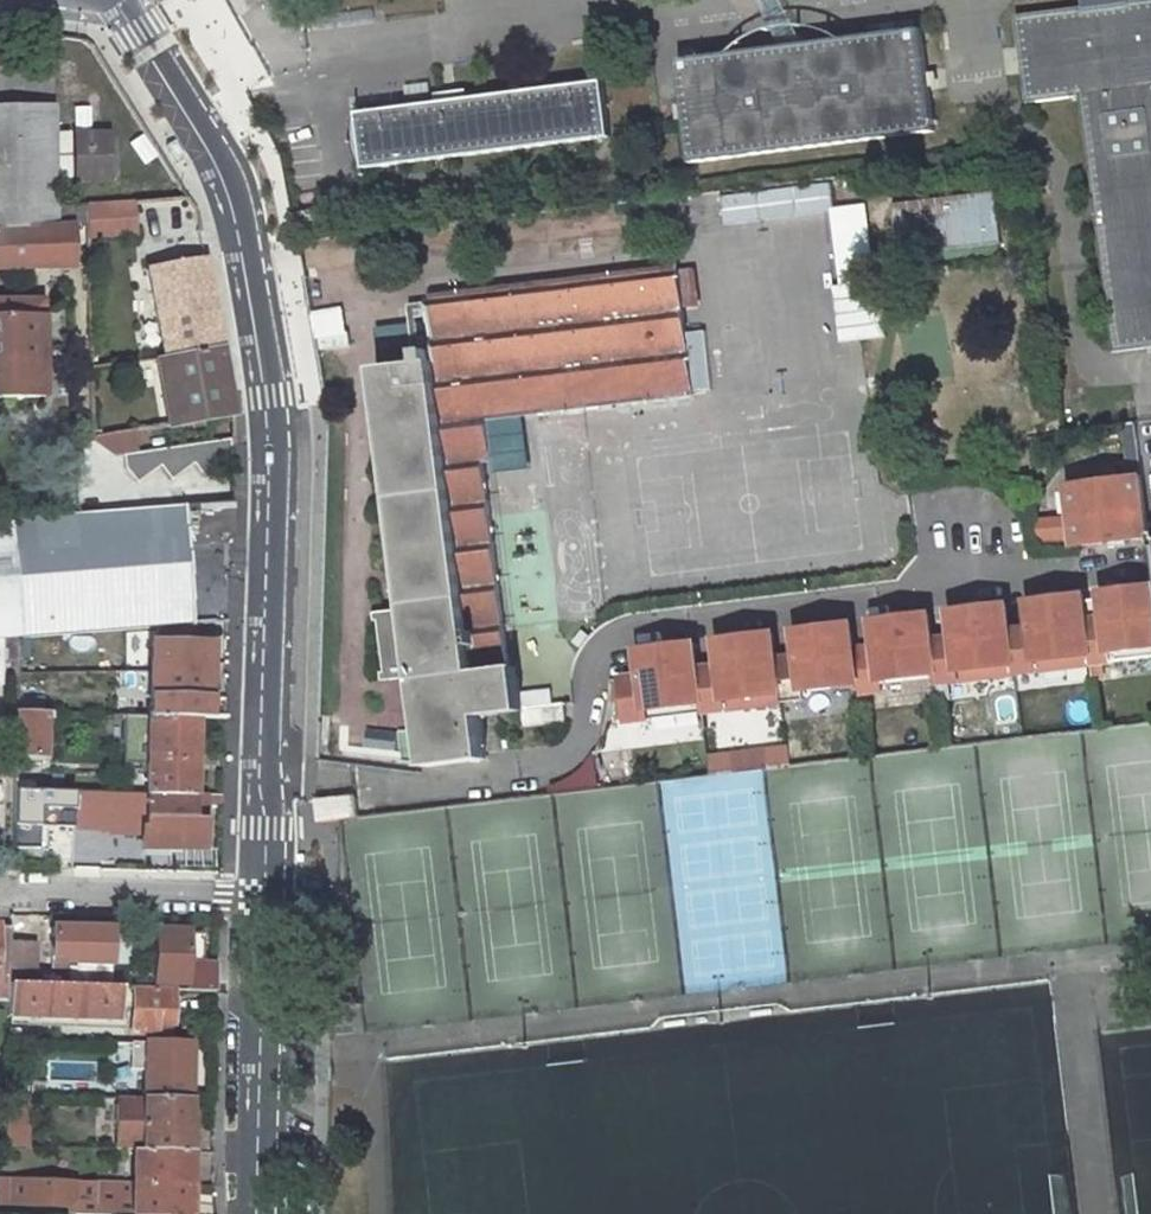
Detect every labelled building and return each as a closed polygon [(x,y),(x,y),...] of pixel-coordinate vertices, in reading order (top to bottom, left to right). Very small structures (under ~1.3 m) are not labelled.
[(1016,16),(1027,103),(1080,96),(1114,352),(1150,348),(1150,0),(1127,4),(1126,0),(1078,0),(1079,11),(1016,16)] [(678,60),(692,163),(935,131),(922,29),(678,60)] [(357,113),(365,169),(611,136),(604,81),(357,113)] [(53,225),(51,107),(0,108),(0,229),(53,225)] [(75,137),(76,179),(99,179),(99,181),(114,180),(113,142),(107,142),(107,136),(75,137)] [(843,341),(884,337),(868,201),(833,206),(830,182),(722,196),(725,227),(828,215),(843,341)] [(897,257),(1001,241),(993,189),(889,205),(897,257)] [(85,238),(136,235),(134,202),(84,205),(85,223),(85,238)] [(84,205),(56,206),(56,225),(69,224),(85,223),(84,205)] [(71,270),(69,224),(56,225),(53,225),(0,229),(0,272),(71,270)] [(205,261),(148,271),(164,359),(221,349),(205,261)] [(422,363),(376,368),(406,609),(374,612),(375,621),(379,620),(385,672),(382,672),(383,681),(415,677),(426,767),(486,759),(480,716),(524,711),(523,709),(518,667),(510,668),(480,442),(490,441),(487,419),(694,393),(679,267),(427,298),(434,350),(420,351),(422,363)] [(43,398),(41,302),(0,301),(0,398),(43,398)] [(346,308),(315,310),(318,350),(348,347),(346,308)] [(164,359),(155,361),(167,428),(233,416),(221,349),(164,359)] [(99,456),(135,451),(132,430),(96,435),(99,456)] [(234,439),(123,456),(126,468),(137,483),(161,465),(171,479),(195,462),(205,476),(224,463),(233,463),(234,439)] [(1075,535),(1077,546),(1150,537),(1140,458),(1128,459),(1131,477),(1119,478),(1089,482),(1069,485),(1075,535)] [(1088,473),(1089,482),(1119,478),(1118,470),(1088,473)] [(0,520),(0,639),(18,638),(35,636),(157,627),(190,625),(193,625),(187,546),(216,543),(216,535),(231,533),(232,502),(0,520)] [(1053,549),(1077,546),(1075,535),(1052,538),(1053,549)] [(1102,591),(1103,599),(1085,602),(1092,658),(1150,651),(1150,585),(1102,591)] [(1084,593),(1028,600),(1032,628),(1010,630),(1015,668),(1092,658),(1085,602),(1084,593)] [(1007,603),(951,610),(954,637),(933,640),(936,669),(937,677),(1015,668),(1010,630),(1007,603)] [(929,613),(873,620),(877,647),(855,650),(858,678),(859,687),(882,684),(881,676),(936,669),(933,640),(929,613)] [(851,623),(795,630),(799,657),(776,660),(781,697),(804,694),(803,685),(858,678),(855,650),(851,623)] [(157,627),(157,644),(190,644),(190,625),(157,627)] [(773,632),(717,639),(721,666),(698,669),(703,707),(781,697),(776,660),(773,632)] [(18,638),(17,662),(17,681),(39,682),(35,636),(18,638)] [(3,686),(3,650),(6,650),(6,661),(17,662),(18,638),(0,639),(0,686),(3,686)] [(695,642),(639,649),(642,676),(622,679),(626,716),(703,707),(698,669),(695,642)] [(194,718),(223,719),(224,697),(206,697),(207,644),(190,644),(157,644),(149,643),(148,665),(142,665),(142,676),(148,676),(148,717),(194,718)] [(524,711),(526,726),(567,721),(565,704),(523,709),(524,711)] [(15,712),(14,756),(42,758),(43,721),(49,721),(49,714),(15,712)] [(193,794),(194,718),(148,717),(146,793),(193,794)] [(340,731),(340,754),(358,754),(358,730),(340,731)] [(73,792),(12,790),(12,849),(38,849),(39,809),(55,809),(55,827),(73,827),(73,825),(73,792)] [(205,804),(220,804),(221,794),(193,794),(146,793),(73,792),(73,825),(110,826),(110,830),(142,831),(142,846),(203,848),(205,804)] [(317,801),(320,821),(339,819),(358,816),(355,796),(317,801)] [(0,927),(0,1001),(7,1001),(7,984),(9,943),(10,928),(0,927)] [(112,964),(112,934),(112,929),(50,929),(50,959),(65,959),(65,964),(79,964),(78,986),(109,987),(111,965),(112,965),(112,964)] [(172,982),(172,988),(172,992),(215,993),(216,963),(186,962),(187,931),(155,930),(154,953),(154,974),(153,982),(172,982)] [(128,934),(112,934),(112,964),(128,964),(128,934)] [(34,944),(9,943),(7,984),(32,985),(34,944)] [(65,959),(50,959),(50,969),(65,969),(65,964),(65,959)] [(7,984),(7,1001),(7,1017),(118,1020),(118,1008),(118,987),(109,987),(78,986),(32,985),(7,984)] [(155,1019),(171,1019),(172,992),(172,988),(153,988),(118,987),(118,1008),(125,1008),(131,1009),(130,1036),(155,1037),(155,1019)] [(23,1030),(7,1029),(7,1039),(22,1040),(23,1040),(23,1030)] [(144,1098),(189,1099),(189,1045),(108,1043),(108,1057),(137,1057),(137,1051),(145,1051),(144,1098)] [(27,1097),(6,1096),(6,1110),(27,1110),(27,1097)] [(182,1128),(189,1128),(189,1099),(144,1098),(116,1098),(115,1150),(136,1151),(188,1153),(193,1153),(194,1136),(182,1135),(182,1128)] [(2,1145),(27,1146),(28,1112),(3,1111),(2,1145)] [(188,1168),(188,1153),(136,1151),(136,1184),(187,1185),(188,1168)] [(76,1204),(97,1205),(96,1213),(189,1213),(190,1200),(190,1185),(187,1185),(136,1184),(9,1178),(8,1202),(60,1204),(60,1205),(68,1205),(76,1204)]
